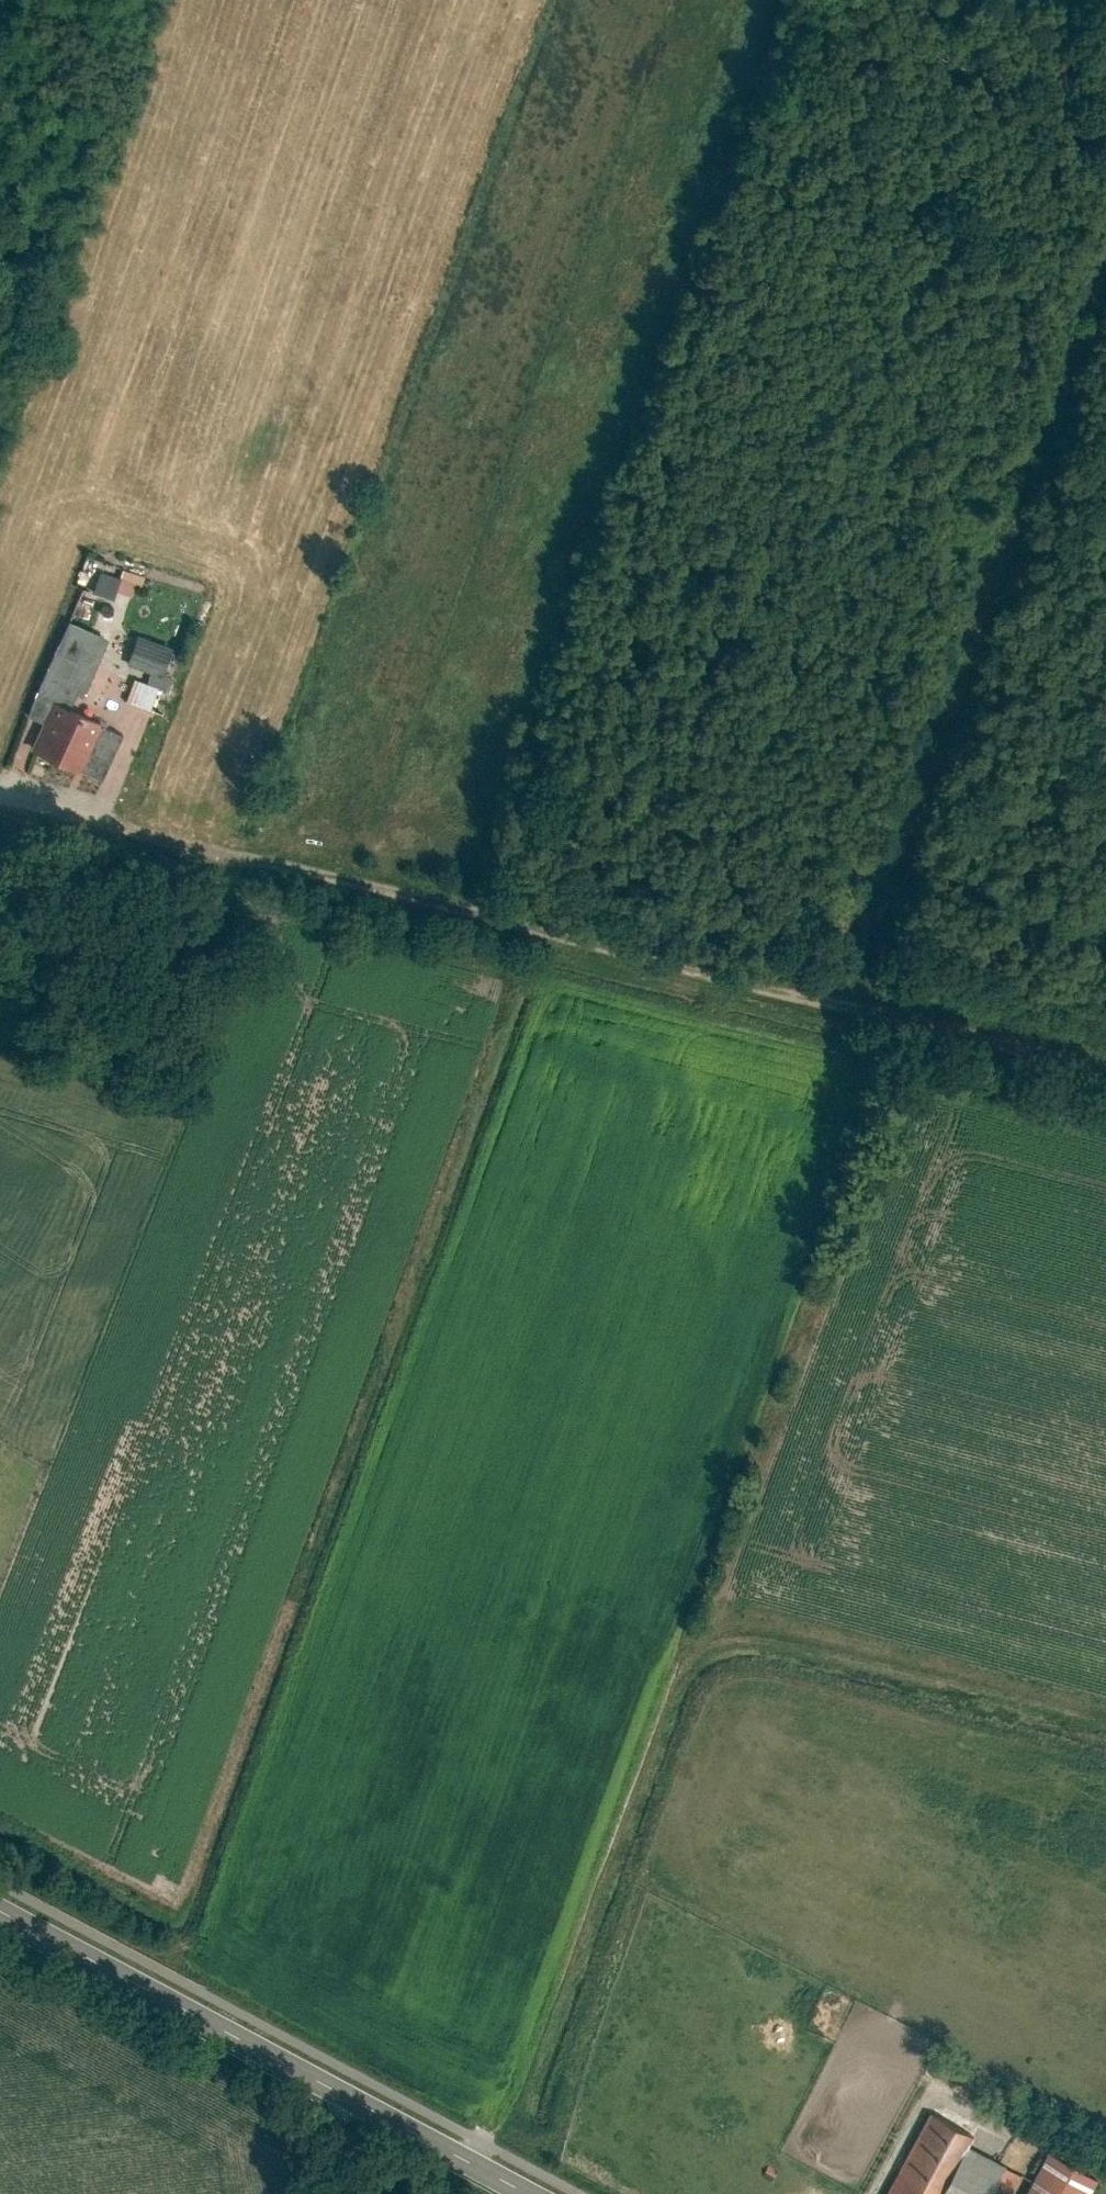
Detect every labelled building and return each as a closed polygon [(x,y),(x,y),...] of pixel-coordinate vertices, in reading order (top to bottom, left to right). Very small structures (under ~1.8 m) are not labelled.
[(101,573),(93,594),(113,601),(121,580),(101,573)] [(27,718),(42,725),(52,704),(69,712),(77,692),(84,695),(108,641),(68,623),(35,695),(27,718)] [(126,664),(151,672),(147,684),(133,679),(125,702),(150,711),(172,649),(136,636),(126,664)] [(69,712),(52,704),(42,725),(29,754),(79,776),(81,773),(102,727),(69,712)] [(122,736),(102,727),(81,773),(101,782),(122,736)] [(939,2107),(893,2193),(953,2193),(976,2150),(986,2132),(939,2107)] [(1024,2175),(976,2150),(953,2193),(1014,2193),(1024,2175)] [(1051,2152),(1030,2193),(1090,2193),(1099,2176),(1051,2152)]
